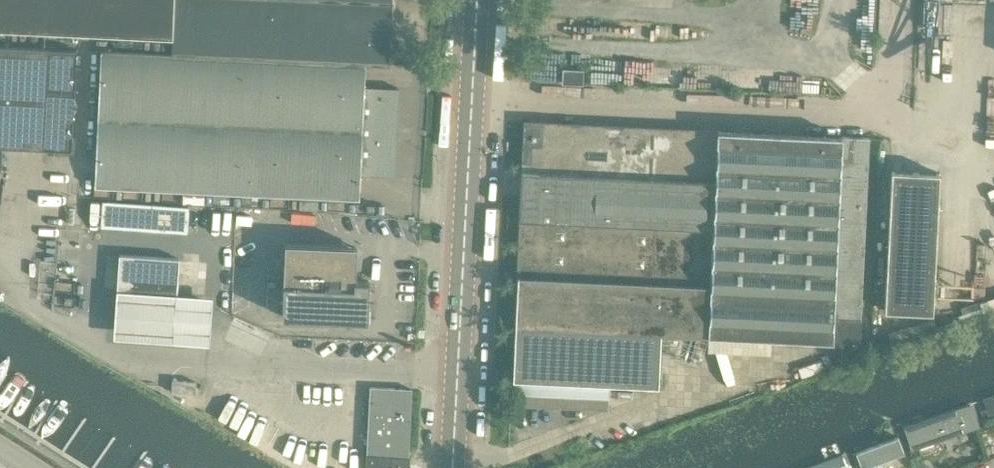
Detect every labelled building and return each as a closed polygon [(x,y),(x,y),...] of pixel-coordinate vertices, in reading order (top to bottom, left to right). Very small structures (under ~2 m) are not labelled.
[(45,33),(47,0),(0,0),(0,30),(45,33)] [(171,54),(364,63),(388,65),(391,0),(101,0),(99,35),(172,38),(171,54)] [(42,149),(70,150),(73,91),(75,50),(0,46),(0,147),(42,149)] [(364,63),(171,54),(100,51),(94,187),(358,198),(359,175),(393,176),(397,88),(363,87),(364,63)] [(562,83),(579,84),(580,71),(563,70),(562,83)] [(525,122),(513,379),(659,387),(662,333),(831,342),(858,343),(868,138),(525,122)] [(884,312),(932,315),(938,175),(890,173),(884,312)] [(188,208),(102,202),(101,229),(186,235),(188,208)] [(282,301),(281,316),(358,320),(367,320),(368,280),(359,280),(359,279),(355,279),(355,273),(354,273),(355,246),(285,244),(284,271),(283,271),(281,301),(282,301)] [(118,255),(115,292),(175,296),(178,259),(118,255)] [(115,328),(114,340),(208,347),(209,334),(211,300),(117,294),(115,328)] [(172,380),(171,392),(186,393),(186,405),(194,406),(196,382),(172,380)] [(511,406),(608,411),(610,387),(512,382),(511,406)] [(369,387),(364,467),(374,467),(408,467),(409,458),(407,458),(411,389),(369,387)] [(977,400),(984,420),(993,417),(993,394),(977,400)] [(902,432),(909,452),(980,428),(971,402),(900,427),(902,432)] [(858,467),(860,467),(905,452),(898,434),(853,451),(858,467)] [(841,453),(798,467),(847,467),(841,453)]
